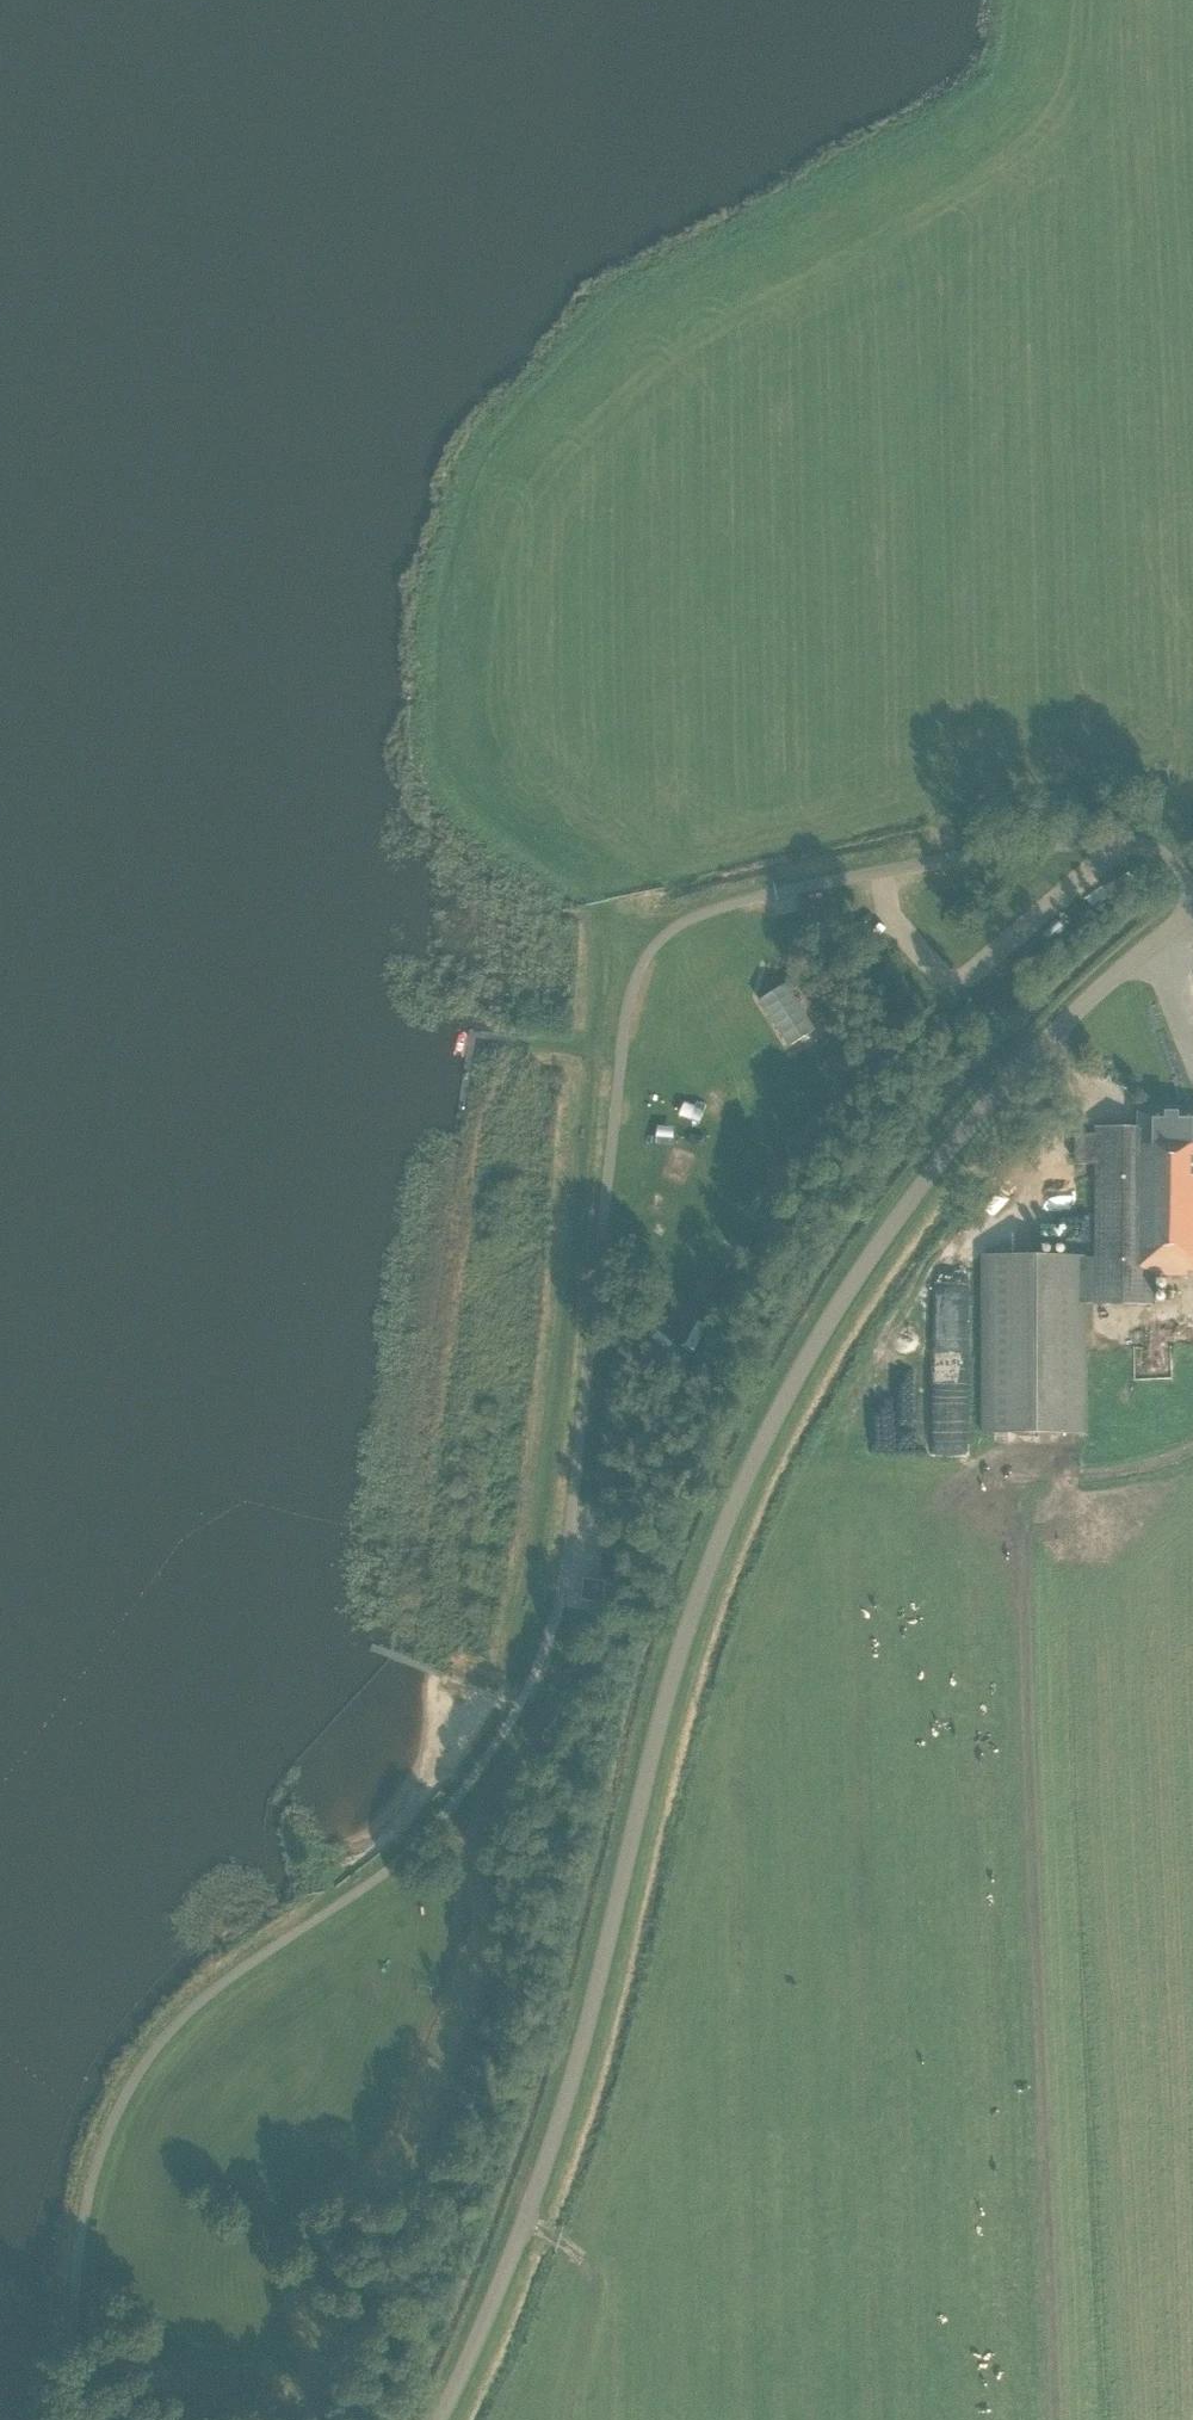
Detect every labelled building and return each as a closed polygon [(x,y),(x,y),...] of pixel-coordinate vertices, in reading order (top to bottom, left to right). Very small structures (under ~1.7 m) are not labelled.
[(811,1032),(789,996),(769,1009),(791,1045),(811,1032)] [(1095,1304),(1155,1305),(1156,1276),(1189,1276),(1190,1272),(1192,1272),(1192,1112),(1139,1112),(1139,1127),(1096,1127),(1096,1134),(1076,1134),(1076,1163),(1096,1163),(1095,1258),(1086,1258),(1086,1257),(982,1256),(983,1434),(1087,1434),(1087,1304),(1095,1304)] [(693,1142),(698,1129),(667,1118),(663,1132),(693,1142)] [(667,1167),(658,1186),(669,1191),(677,1172),(667,1167)] [(664,1324),(678,1319),(672,1302),(658,1307),(664,1324)]
